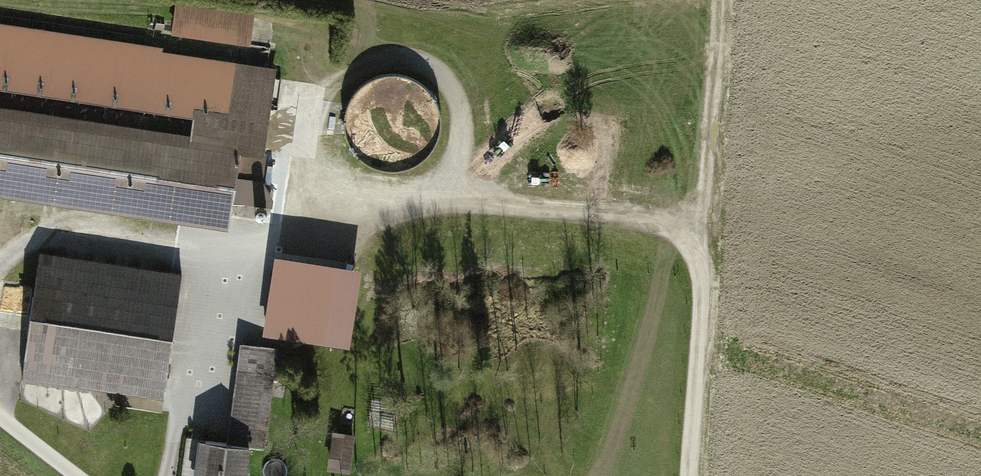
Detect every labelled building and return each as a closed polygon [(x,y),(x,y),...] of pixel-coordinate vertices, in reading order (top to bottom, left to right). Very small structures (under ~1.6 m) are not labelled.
[(257,14),(177,3),(172,37),(252,48),(257,14)] [(232,229),(236,205),(258,208),(277,71),(163,55),(165,42),(0,19),(0,197),(232,229)] [(188,271),(42,250),(22,382),(168,404),(188,271)] [(339,270),(281,261),(270,333),(328,342),(339,270)] [(243,346),(229,445),(263,450),(277,351),(243,346)] [(335,426),(326,466),(350,471),(359,431),(335,426)] [(187,440),(182,475),(260,475),(263,450),(229,445),(187,440)]
